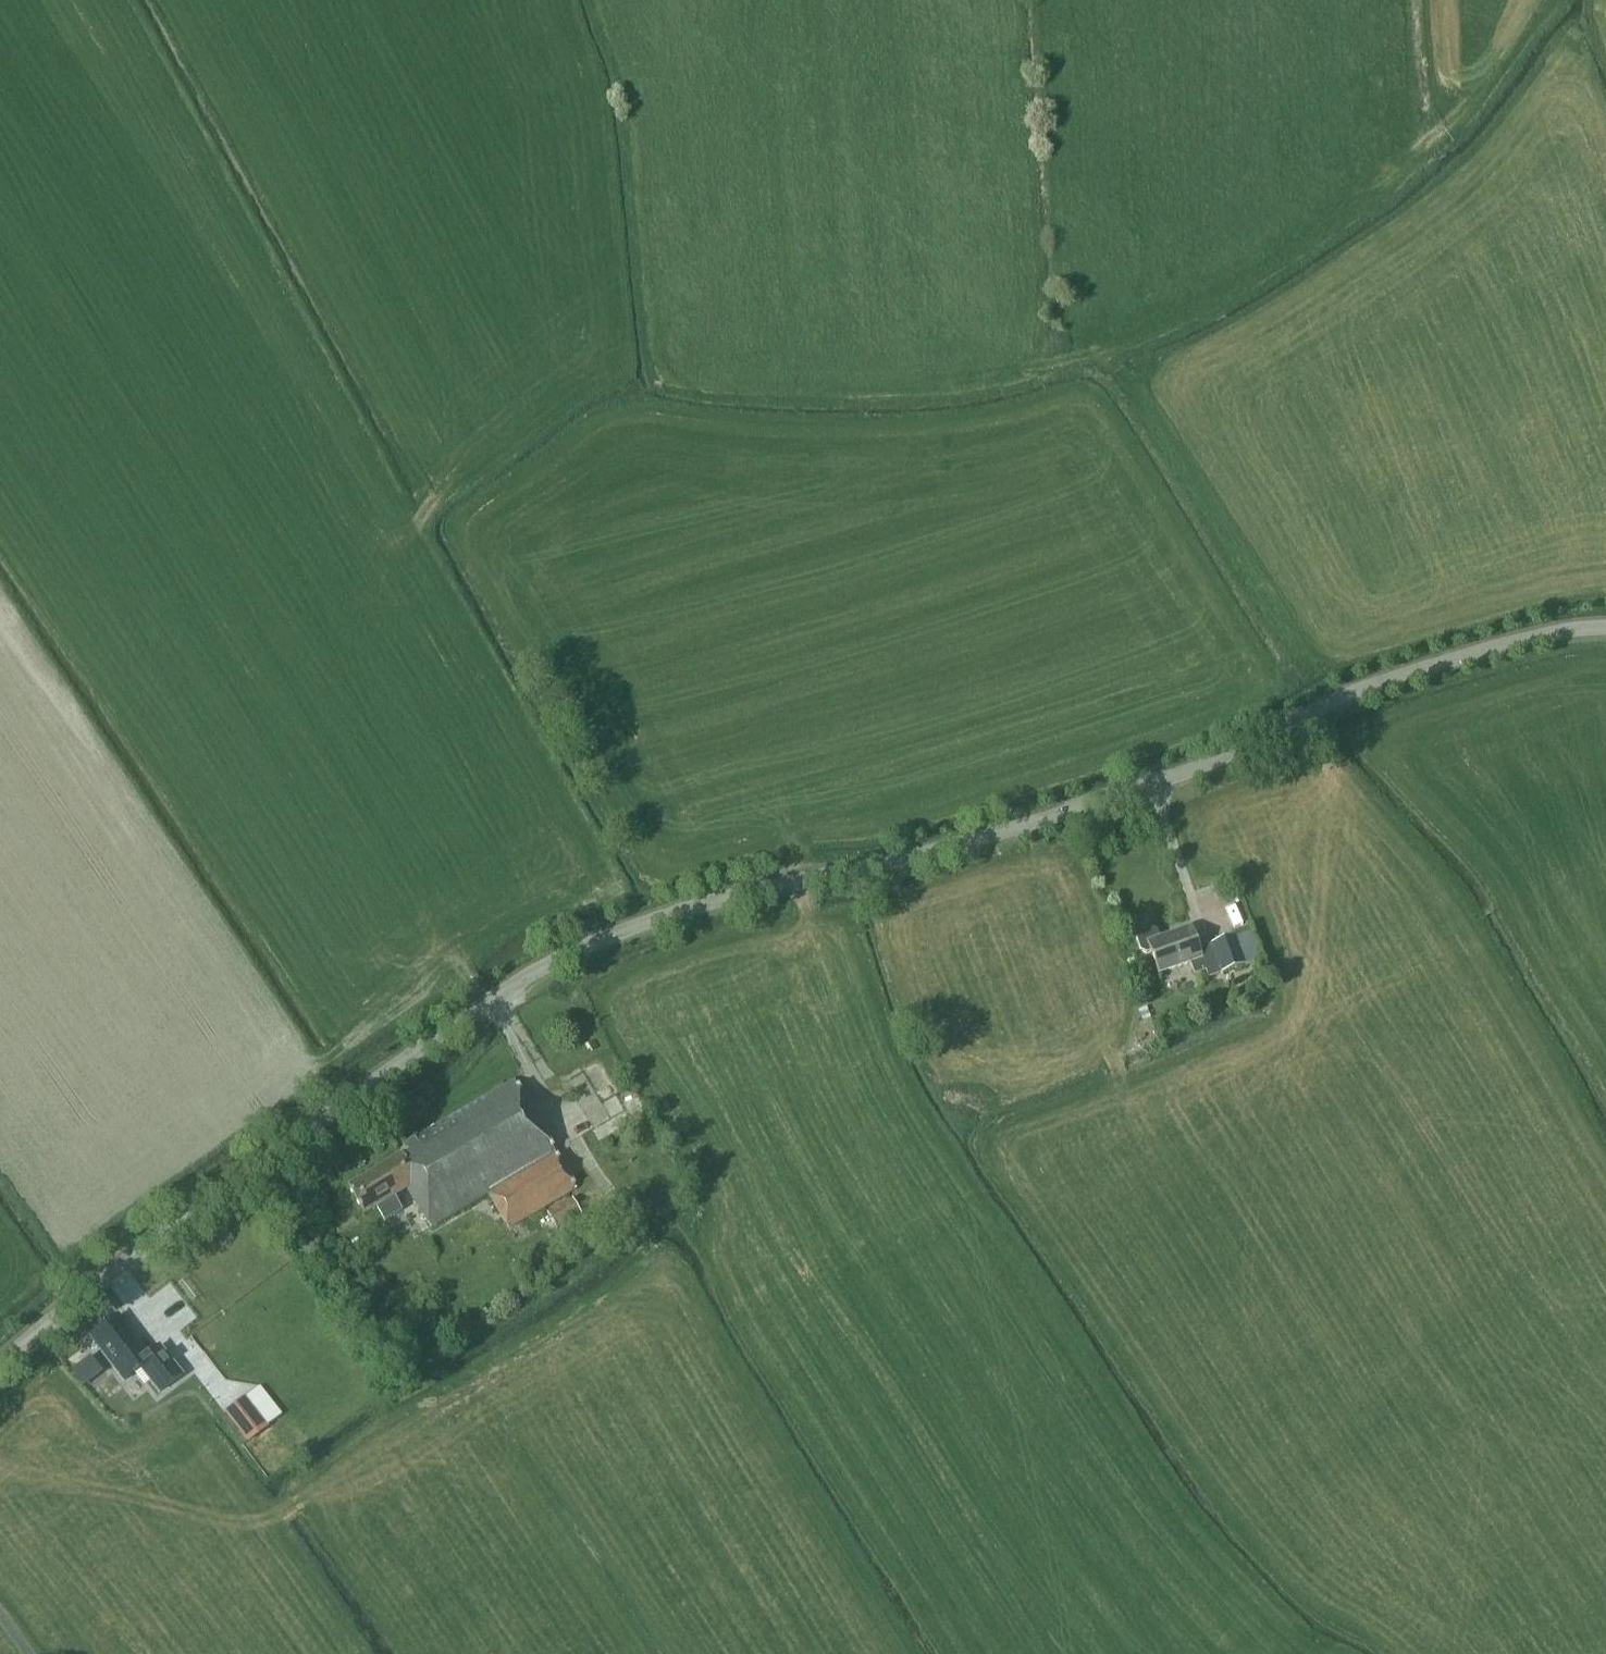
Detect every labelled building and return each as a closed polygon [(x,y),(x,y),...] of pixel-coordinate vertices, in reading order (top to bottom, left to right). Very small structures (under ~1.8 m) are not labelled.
[(1235,935),(1200,948),(1192,925),(1160,936),(1157,930),(1152,927),(1139,931),(1137,937),(1141,950),(1147,952),(1151,951),(1159,974),(1190,963),(1194,974),(1206,970),(1209,978),(1246,965),(1235,935)] [(510,1228),(578,1187),(514,1080),(404,1146),(407,1150),(348,1185),(352,1190),(351,1191),(361,1209),(362,1209),(365,1214),(377,1207),(385,1220),(402,1210),(394,1196),(408,1188),(428,1223),(430,1222),(432,1225),(488,1192),(510,1228)] [(585,1219),(572,1197),(547,1212),(557,1230),(558,1229),(560,1234),(585,1219)] [(121,1376),(137,1363),(159,1392),(182,1375),(159,1345),(148,1354),(123,1321),(118,1325),(113,1319),(90,1337),(121,1376)] [(270,1426),(245,1395),(223,1412),(248,1443),(270,1426)]
